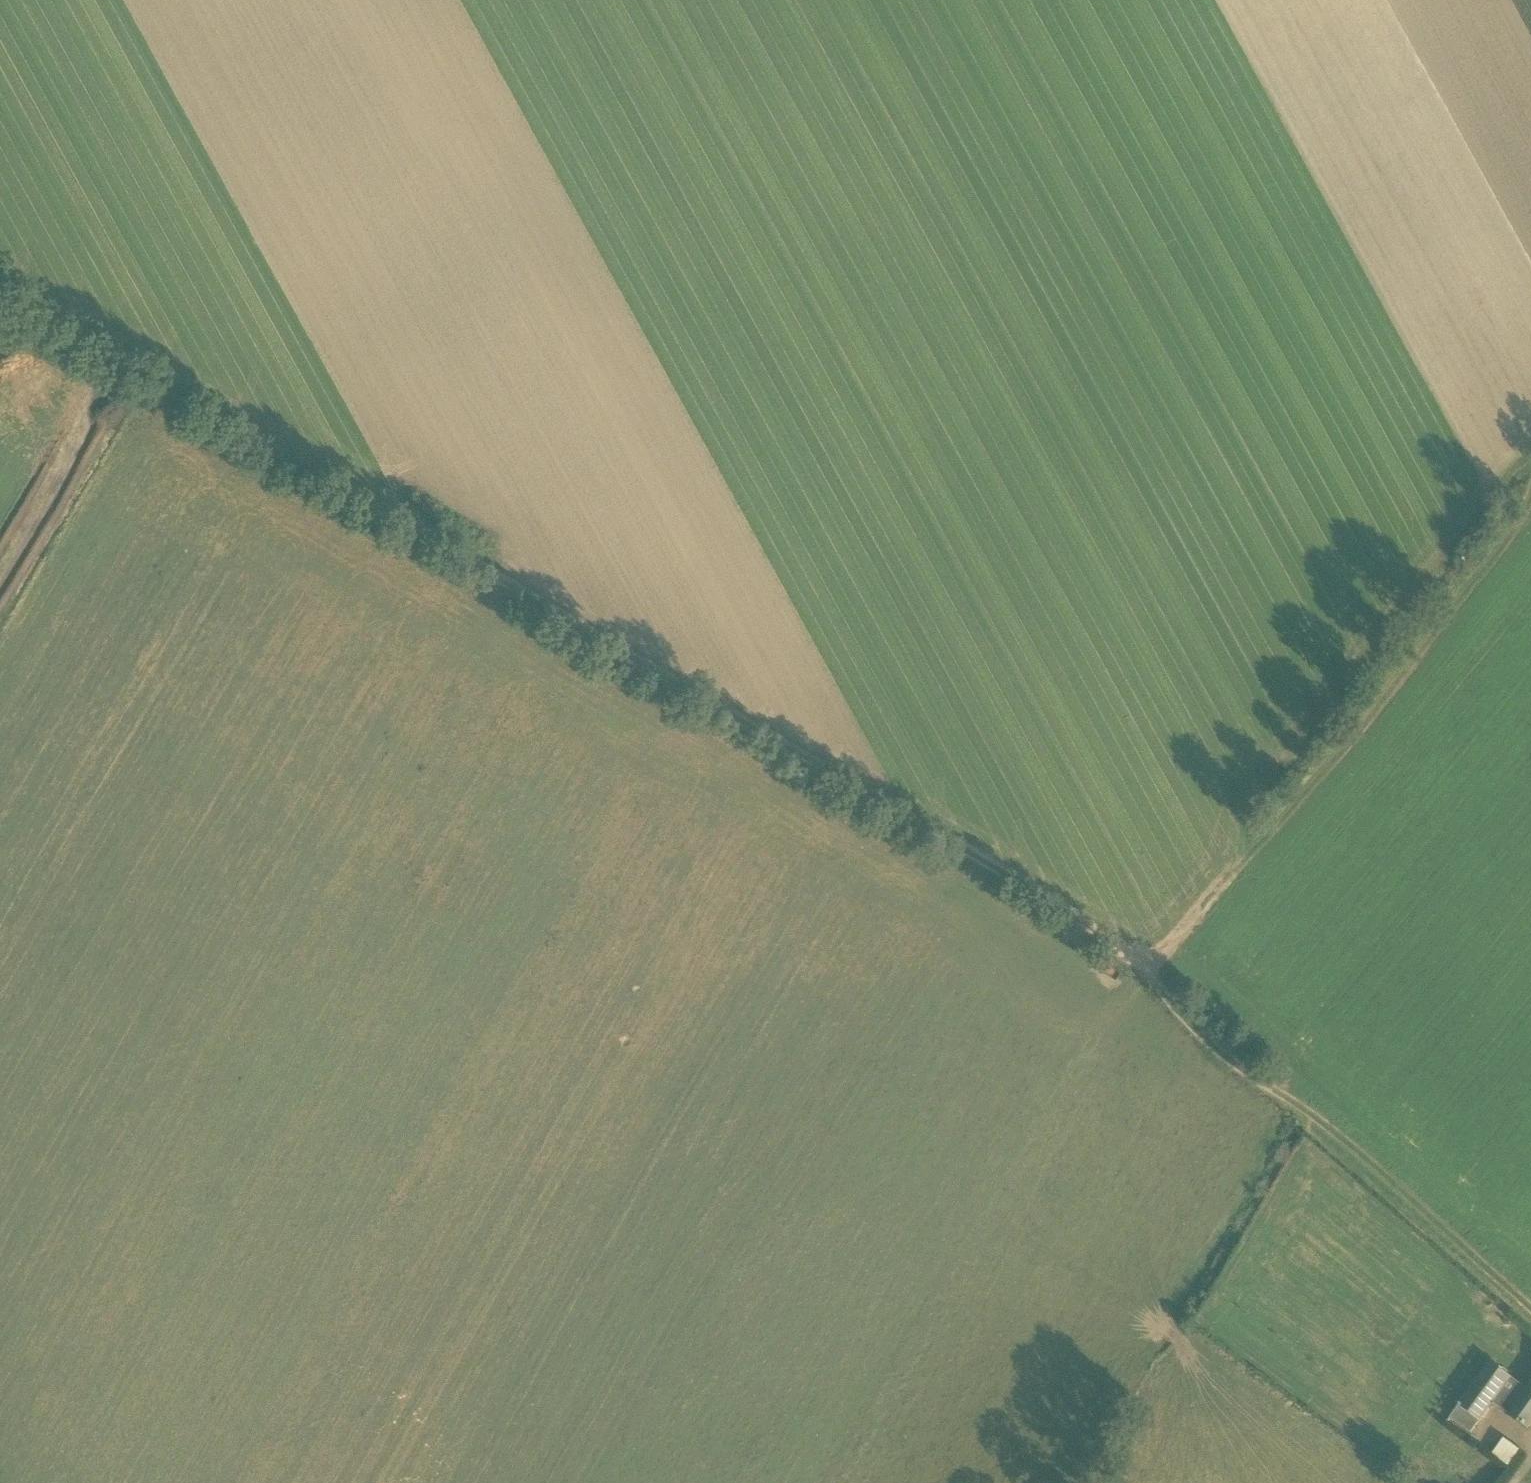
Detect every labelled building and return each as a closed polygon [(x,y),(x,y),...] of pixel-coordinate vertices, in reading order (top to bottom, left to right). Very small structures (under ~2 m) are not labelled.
[(1512,1377),(1491,1362),(1459,1406),(1480,1421),(1494,1403),(1508,1413),(1508,1414),(1528,1428),(1530,1424),(1530,1383),(1527,1388),(1512,1377)] [(1512,1465),(1524,1448),(1507,1436),(1495,1453),(1512,1465)]
